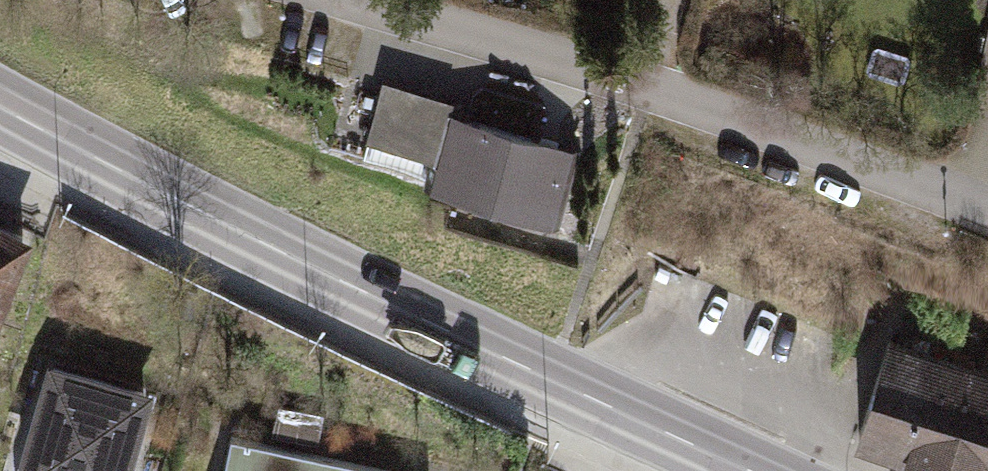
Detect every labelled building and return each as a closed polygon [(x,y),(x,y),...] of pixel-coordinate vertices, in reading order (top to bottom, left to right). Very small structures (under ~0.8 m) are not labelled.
[(985,29),(971,94),(987,97),(987,29),(985,29)] [(572,156),(380,98),(363,154),(555,213),(572,156)] [(23,236),(0,226),(0,289),(23,236)] [(885,336),(850,443),(934,470),(987,470),(987,368),(885,336)] [(55,366),(24,470),(120,470),(143,392),(55,366)] [(228,451),(224,470),(314,470),(228,451)]
